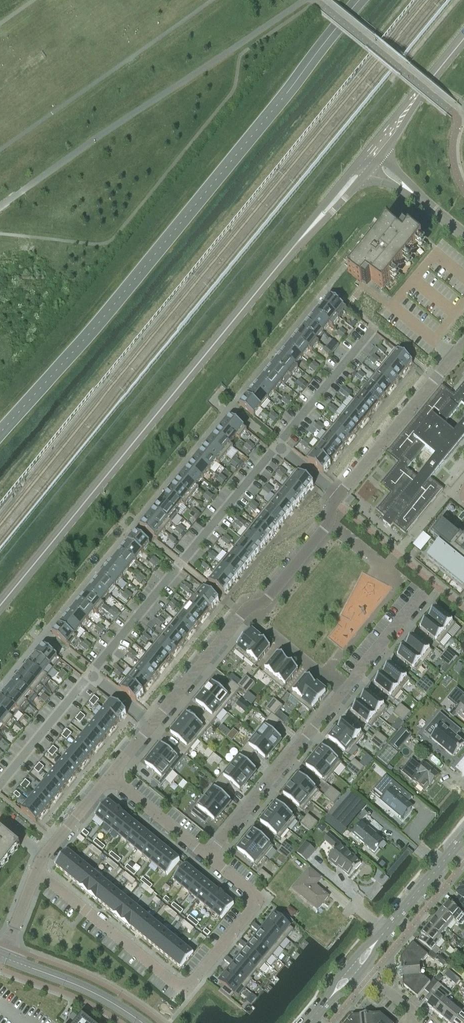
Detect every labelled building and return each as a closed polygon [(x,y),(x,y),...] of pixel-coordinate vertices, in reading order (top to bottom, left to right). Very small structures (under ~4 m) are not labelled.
[(408,233),(403,229),(399,234),(387,224),(356,262),(348,272),(361,283),(362,281),(366,284),(371,279),(383,289),(422,242),(409,231),(408,233)] [(329,295),(322,304),(339,318),(346,309),(329,295)] [(322,304),(315,312),(329,324),(332,326),(339,318),(322,304)] [(315,312),(308,320),(322,332),(329,324),(315,312)] [(308,320),(301,329),(316,340),(322,332),(308,320)] [(301,329),(294,337),(309,349),(311,351),(319,342),(316,340),(301,329)] [(294,337),(287,345),(302,357),(309,349),(294,337)] [(287,345),(280,354),(295,366),(302,357),(287,345)] [(395,349),(388,358),(405,372),(412,363),(395,349)] [(280,354),(274,362),(288,374),(291,377),(298,368),(295,366),(280,354)] [(388,358),(381,366),(398,380),(405,372),(388,358)] [(274,362),(267,371),(281,383),(288,374),(274,362)] [(381,366),(374,374),(391,388),(398,380),(381,366)] [(267,371),(260,379),(274,391),(281,383),(267,371)] [(374,374),(367,383),(384,397),(391,388),(374,374)] [(260,379),(253,387),(268,399),(274,391),(260,379)] [(360,392),(363,394),(363,393),(378,405),(384,397),(367,383),(360,392)] [(380,484),(379,485),(390,494),(381,504),(376,509),(376,510),(385,518),(383,521),(390,527),(393,524),(406,535),(406,534),(410,528),(438,495),(441,492),(442,490),(443,489),(430,478),(463,437),(463,420),(454,433),(445,426),(461,404),(463,406),(463,383),(454,395),(441,385),(441,386),(437,392),(391,447),(390,449),(386,452),(386,453),(398,463),(380,484)] [(253,387),(246,396),(261,408),(268,399),(253,387)] [(363,394),(357,402),(356,402),(371,414),(378,405),(363,393),(363,394)] [(261,408),(246,396),(239,404),(254,416),(261,408)] [(354,399),(347,408),(364,422),(371,414),(356,402),(357,402),(354,399)] [(347,408),(340,416),(357,430),(364,422),(347,408)] [(236,437),(239,440),(247,430),(230,416),(222,425),(237,437),(236,437)] [(340,416),(333,425),(350,439),(357,430),(340,416)] [(230,445),(236,437),(237,437),(222,425),(215,433),(230,445)] [(333,425),(326,433),(343,447),(350,439),(333,425)] [(230,445),(215,433),(209,442),(226,456),(233,447),(230,445)] [(319,442),(322,444),(336,456),(343,447),(326,433),(319,442)] [(226,456),(209,442),(202,450),(216,462),(219,465),(226,456)] [(322,444),(316,452),(315,452),(330,464),(336,456),(322,444)] [(315,452),(316,452),(313,449),(305,459),(322,473),(330,464),(315,452)] [(216,462),(202,450),(195,458),(209,470),(216,462)] [(209,470),(195,458),(188,467),(202,479),(209,470)] [(202,479),(188,467),(181,475),(195,487),(196,487),(202,479)] [(296,470),(288,479),(306,494),(313,485),(296,470)] [(196,487),(195,487),(181,475),(174,484),(191,498),(199,489),(196,487)] [(288,479),(282,488),(299,502),(306,494),(288,479)] [(191,498),(174,484),(167,492),(182,504),(181,505),(184,507),(191,498)] [(282,488),(275,496),(293,510),(299,502),(282,488)] [(181,505),(182,504),(167,492),(160,500),(175,512),(181,505)] [(355,499),(350,495),(344,502),(349,506),(355,499)] [(293,510),(275,496),(268,504),(286,519),(293,510)] [(171,523),(178,514),(175,512),(160,500),(154,509),(171,523)] [(286,519),(268,504),(261,513),(279,527),(286,519)] [(171,523),(154,509),(147,517),(164,531),(171,523)] [(279,527),(261,513),(254,521),(272,536),(279,527)] [(164,531),(147,517),(139,526),(157,540),(164,531)] [(272,536),(254,521),(247,530),(265,544),(272,536)] [(463,590),(463,556),(462,554),(463,551),(463,538),(463,539),(461,537),(462,536),(445,522),(433,536),(442,543),(440,546),(439,545),(427,560),(463,590)] [(265,544),(247,530),(240,538),(258,553),(265,544)] [(128,541),(142,552),(149,543),(135,532),(128,541)] [(258,553),(240,538),(233,547),(236,549),(251,561),(258,553)] [(142,552),(128,541),(121,549),(135,561),(142,552)] [(135,561),(121,549),(114,557),(129,569),(135,561)] [(251,561),(236,549),(230,556),(230,557),(245,569),(251,561)] [(245,569),(230,557),(230,556),(227,554),(220,563),(238,578),(245,569)] [(129,569),(114,557),(107,566),(122,577),(129,569)] [(238,578),(220,563),(213,571),(216,573),(216,574),(231,586),(238,578)] [(122,577),(107,566),(100,574),(115,586),(122,577)] [(115,586),(100,574),(93,583),(108,594),(115,586)] [(231,586),(216,574),(208,582),(224,595),(231,586)] [(108,594),(93,583),(87,591),(101,603),(101,602),(108,594)] [(194,595),(211,609),(211,610),(219,601),(201,586),(194,595)] [(101,603),(87,591),(80,599),(94,611),(94,612),(96,614),(104,605),(101,602),(101,603)] [(204,617),(211,609),(194,595),(196,598),(190,605),(188,603),(187,603),(204,617)] [(75,609),(87,619),(94,612),(94,611),(80,599),(73,608),(75,609)] [(204,617),(187,603),(180,611),(197,625),(204,617)] [(87,619),(75,609),(73,608),(66,616),(75,623),(80,628),(87,619)] [(428,619),(447,634),(455,624),(437,609),(428,619)] [(197,625),(180,611),(174,620),(191,634),(197,625)] [(80,628),(75,623),(66,616),(59,624),(74,636),(80,628)] [(447,634),(428,619),(420,629),(439,644),(447,635),(447,634)] [(191,634),(174,620),(167,628),(184,642),(191,634)] [(69,647),(77,638),(74,636),(59,624),(52,633),(69,647)] [(455,624),(447,634),(453,639),(461,629),(455,624)] [(184,642),(167,628),(160,637),(177,651),(184,642)] [(245,658),(260,640),(250,631),(234,650),(245,658)] [(447,635),(439,644),(444,648),(452,638),(447,635)] [(177,651),(160,637),(153,645),(170,659),(177,651)] [(406,647),(424,662),(432,652),(414,637),(406,647)] [(260,640),(245,658),(255,667),(270,648),(260,640)] [(43,645),(36,653),(51,665),(54,668),(60,660),(61,660),(59,658),(58,657),(47,648),(43,645)] [(170,659),(153,645),(146,654),(148,656),(149,656),(163,667),(170,659)] [(424,662),(406,647),(397,657),(416,672),(424,662)] [(453,662),(456,658),(447,650),(443,654),(453,662)] [(36,653),(29,662),(44,674),(47,677),(54,668),(51,665),(36,653)] [(272,681),(288,662),(278,654),(262,673),(272,681)] [(449,666),(453,662),(443,654),(439,658),(449,666)] [(163,667),(149,656),(148,656),(142,664),(156,676),(163,667)] [(29,662),(22,670),(37,682),(40,685),(47,677),(44,674),(29,662)] [(288,662),(272,681),(283,689),(298,671),(288,662)] [(156,676),(142,664),(135,672),(149,684),(156,676)] [(383,675),(402,690),(410,680),(391,665),(383,675)] [(22,670),(15,678),(30,691),(33,693),(40,685),(37,682),(22,670)] [(125,679),(143,693),(144,693),(143,692),(149,684),(135,672),(129,680),(126,678),(125,679)] [(402,690),(383,675),(374,685),(393,700),(402,690)] [(250,680),(246,676),(237,686),(240,689),(242,690),(250,680)] [(300,704),(316,685),(306,677),(290,696),(300,704)] [(429,689),(433,685),(424,677),(420,682),(429,689)] [(15,678),(8,687),(23,699),(26,702),(33,693),(30,691),(15,678)] [(143,693),(125,679),(118,688),(136,702),(143,693)] [(250,680),(242,690),(247,694),(255,684),(250,680)] [(227,687),(236,694),(240,689),(237,686),(232,682),(227,687)] [(416,686),(425,694),(429,689),(420,682),(416,686)] [(236,694),(227,687),(223,693),(213,684),(204,694),(223,710),(236,694)] [(316,685),(300,704),(310,712),(326,693),(316,685)] [(8,687),(1,695),(16,708),(19,710),(26,702),(23,699),(8,687)] [(462,718),(463,720),(463,695),(456,688),(447,700),(455,707),(449,714),(453,718),(457,714),(462,718)] [(360,703),(379,718),(387,708),(368,692),(360,703)] [(49,699),(43,694),(39,699),(45,703),(49,699)] [(202,718),(211,725),(223,710),(204,694),(196,704),(207,713),(202,718)] [(0,697),(0,709),(9,716),(12,719),(19,710),(16,708),(1,695),(0,697)] [(270,713),(278,703),(273,699),(265,709),(270,713)] [(274,717),(283,706),(278,703),(270,713),(271,714),(274,717)] [(379,718),(360,703),(352,713),(371,728),(379,718)] [(112,705),(105,713),(119,724),(120,725),(127,716),(112,705)] [(406,717),(410,713),(401,705),(397,709),(406,717)] [(2,724),(5,727),(12,719),(9,716),(0,709),(0,723),(2,724)] [(393,714),(403,722),(406,717),(397,709),(393,714)] [(105,713),(98,722),(112,733),(119,724),(105,713)] [(424,732),(431,737),(430,738),(453,757),(463,744),(463,743),(456,736),(461,731),(440,713),(431,724),(424,732)] [(271,714),(267,719),(275,726),(280,721),(271,714)] [(211,725),(202,718),(198,724),(187,715),(179,725),(198,741),(211,725)] [(273,750),(281,740),(271,732),(275,726),(267,719),(254,735),(273,750)] [(337,730),(356,746),(364,736),(345,720),(337,730)] [(98,722),(91,730),(105,741),(112,733),(98,722)] [(177,749),(185,756),(198,741),(179,725),(171,735),(181,744),(177,749)] [(410,735),(401,728),(389,743),(398,751),(410,735)] [(91,730),(84,738),(99,749),(105,741),(91,730)] [(356,746),(337,730),(329,741),(348,756),(356,746)] [(383,745),(387,740),(377,733),(374,737),(383,745)] [(250,757),(254,752),(265,760),(273,750),(254,735),(242,750),(250,757)] [(370,741),(380,749),(383,745),(374,737),(370,741)] [(84,738),(77,746),(92,757),(99,749),(84,738)] [(77,746),(71,755),(85,766),(92,757),(77,746)] [(185,756),(177,749),(172,754),(162,746),(154,756),(173,771),(185,756)] [(314,758),(333,774),(341,764),(323,748),(314,758)] [(248,781),(256,771),(246,763),(250,757),(242,750),(229,766),(248,781)] [(213,754),(206,763),(211,767),(214,763),(218,766),(223,761),(213,754)] [(71,755),(64,763),(78,774),(85,766),(71,755)] [(173,771),(154,756),(146,766),(156,775),(151,780),(160,787),(173,771)] [(314,758),(306,768),(325,784),(333,774),(314,758)] [(430,787),(439,776),(422,762),(419,766),(411,759),(400,772),(424,792),(429,786),(430,787)] [(360,772),(363,768),(354,760),(350,764),(360,772)] [(64,763),(57,772),(71,783),(78,774),(64,763)] [(347,769),(356,777),(360,772),(350,764),(347,769)] [(225,788),(229,783),(240,791),(248,781),(229,766),(216,781),(225,788)] [(57,772),(50,780),(65,791),(71,783),(57,772)] [(292,786),(310,802),(319,791),(300,776),(292,786)] [(385,778),(375,790),(385,798),(382,802),(403,819),(413,807),(407,801),(410,798),(385,778)] [(50,780),(43,788),(58,799),(65,791),(50,780)] [(222,812),(231,802),(220,794),(225,788),(216,781),(204,797),(222,812)] [(292,786),(283,796),(302,812),(310,802),(292,786)] [(43,788),(36,796),(51,807),(58,799),(43,788)] [(337,800),(340,795),(330,788),(327,792),(337,800)] [(348,789),(327,814),(328,815),(345,829),(366,805),(348,789)] [(333,804),(337,800),(327,792),(323,796),(333,804)] [(36,796),(29,805),(44,816),(51,807),(36,796)] [(204,797),(191,812),(205,824),(210,818),(214,822),(222,812),(204,797)] [(108,803),(96,818),(104,825),(116,810),(108,803)] [(269,814),(288,829),(296,819),(277,804),(269,814)] [(29,805),(23,813),(37,825),(44,816),(29,805)] [(116,810),(104,825),(112,831),(124,816),(116,810)] [(269,814),(261,824),(279,839),(288,829),(269,814)] [(314,827),(317,823),(308,815),(304,819),(314,827)] [(328,815),(323,821),(341,836),(346,830),(345,829),(328,815)] [(124,816),(112,831),(120,838),(132,823),(124,816)] [(300,824),(310,832),(314,827),(304,819),(300,824)] [(351,834),(357,839),(373,852),(377,847),(376,846),(382,839),(361,822),(351,834)] [(132,823),(120,838),(128,844),(140,829),(132,823)] [(321,823),(316,828),(322,833),(326,827),(321,823)] [(140,829),(128,844),(136,851),(148,836),(140,829)] [(17,845),(18,844),(15,842),(14,843),(12,841),(13,840),(11,839),(2,831),(1,832),(0,831),(0,866),(17,845)] [(246,842),(265,857),(273,847),(254,832),(246,842)] [(327,834),(323,840),(334,850),(328,858),(330,860),(328,861),(337,868),(338,866),(343,870),(342,871),(349,877),(360,864),(354,859),(355,858),(327,834)] [(148,836),(136,851),(144,857),(155,842),(148,836)] [(155,842),(144,857),(152,863),(164,849),(155,842)] [(256,867),(265,857),(246,842),(238,852),(256,867)] [(291,855),(293,853),(294,851),(284,843),(281,847),(291,855)] [(306,844),(297,855),(309,865),(318,854),(306,844)] [(281,847),(277,851),(287,860),(291,855),(281,847)] [(164,849),(152,863),(159,870),(171,855),(164,849)] [(76,858),(75,857),(67,851),(55,866),(64,873),(75,859),(76,858)] [(171,855),(159,870),(167,877),(180,861),(171,855)] [(84,865),(76,858),(75,859),(64,873),(72,880),(75,876),(84,865)] [(79,887),(80,888),(93,872),(84,865),(75,876),(72,880),(75,882),(80,886),(79,887)] [(186,866),(174,881),(182,888),(194,874),(186,866)] [(292,889),(317,910),(329,897),(316,886),(322,878),(309,868),(292,889)] [(267,882),(271,878),(261,870),(258,874),(267,882)] [(80,888),(88,894),(101,878),(93,872),(80,888)] [(194,874),(182,888),(190,895),(202,880),(194,874)] [(88,894),(96,901),(109,885),(101,878),(88,894)] [(202,880),(190,895),(198,901),(210,886),(202,880)] [(460,904),(463,908),(463,883),(456,893),(459,896),(455,900),(460,904)] [(98,901),(106,907),(118,892),(109,885),(96,901),(97,902),(98,901)] [(210,886),(198,901),(205,908),(217,892),(210,886)] [(113,915),(126,899),(118,892),(106,907),(114,914),(113,915)] [(217,892),(205,908),(214,914),(225,899),(217,892)] [(113,915),(122,922),(135,906),(126,899),(113,915)] [(225,899),(214,914),(222,921),(234,906),(225,899)] [(460,904),(456,909),(448,902),(441,910),(454,921),(453,921),(460,926),(463,922),(463,908),(460,904)] [(122,922),(130,929),(143,913),(135,906),(122,922)] [(289,907),(285,912),(292,917),(296,913),(289,907)] [(434,919),(447,929),(453,921),(454,921),(441,910),(434,919)] [(131,928),(139,935),(151,920),(143,913),(130,929),(131,928)] [(275,915),(267,924),(286,939),(293,930),(290,927),(294,922),(283,913),(279,918),(275,915)] [(427,927),(442,939),(440,937),(447,929),(434,919),(427,927)] [(147,941),(160,926),(151,920),(139,935),(147,941)] [(262,930),(261,932),(279,947),(286,939),(267,924),(262,930)] [(168,933),(160,926),(147,941),(156,948),(168,933)] [(422,937),(419,941),(425,946),(437,957),(436,955),(440,951),(435,947),(442,939),(427,927),(421,935),(422,936),(422,937)] [(259,934),(254,940),(272,956),(279,947),(261,932),(259,934)] [(156,948),(164,955),(176,940),(168,933),(156,948)] [(241,939),(237,945),(238,944),(242,947),(245,944),(241,940),(242,939),(241,939)] [(164,955),(172,962),(185,947),(176,940),(164,955)] [(249,947),(247,949),(265,964),(272,956),(254,940),(249,947)] [(402,972),(420,971),(419,965),(421,962),(422,963),(427,957),(433,961),(437,957),(425,946),(421,951),(413,944),(401,958),(402,972)] [(193,954),(185,947),(172,962),(181,969),(193,954)] [(246,950),(240,957),(257,971),(256,971),(258,973),(259,972),(265,964),(247,949),(246,950)] [(228,956),(223,961),(223,962),(224,961),(228,964),(231,960),(227,957),(228,956)] [(235,963),(233,966),(252,981),(252,980),(251,978),(256,971),(257,971),(240,957),(235,963)] [(232,967),(226,974),(245,989),(252,981),(233,966),(232,967)] [(420,971),(402,972),(404,986),(418,998),(424,990),(429,994),(438,983),(433,979),(430,983),(424,978),(423,979),(420,977),(420,971)] [(448,971),(444,976),(456,985),(460,980),(448,971)] [(226,974),(219,983),(224,986),(220,991),(230,999),(234,995),(238,998),(245,989),(226,974)] [(438,983),(429,994),(433,998),(427,1006),(435,1012),(445,1000),(446,1000),(451,994),(438,983)] [(443,1019),(454,1007),(446,1000),(445,1000),(435,1012),(443,1019)] [(463,1012),(463,1011),(462,1014),(454,1007),(443,1019),(448,1022),(454,1022),(463,1012)] [(454,1022),(463,1022),(463,1012),(454,1022)]
